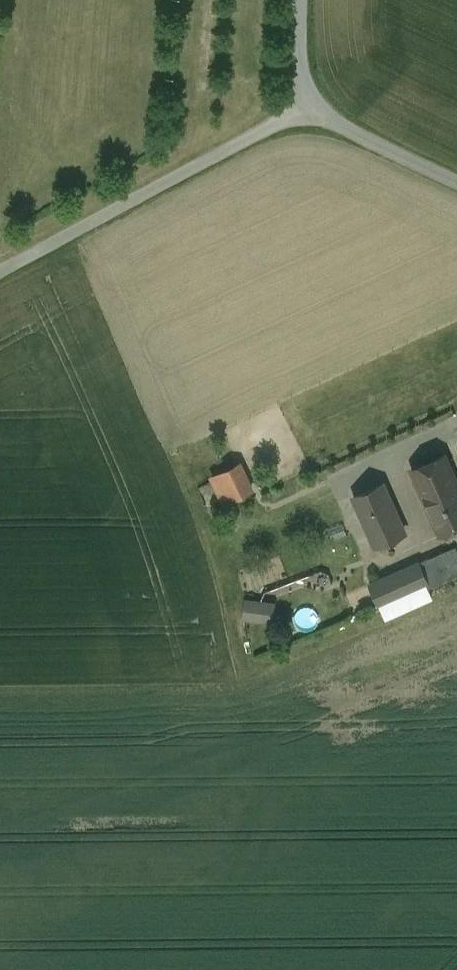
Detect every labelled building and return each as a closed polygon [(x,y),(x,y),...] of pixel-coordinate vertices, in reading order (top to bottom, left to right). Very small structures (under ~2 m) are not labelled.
[(412,469),(440,533),(456,526),(456,483),(444,454),(412,469)] [(383,484),(354,497),(375,545),(404,532),(383,484)] [(418,562),(427,582),(426,583),(428,588),(456,575),(456,549),(455,546),(418,562)] [(418,562),(370,584),(379,603),(426,583),(427,582),(418,562)]
